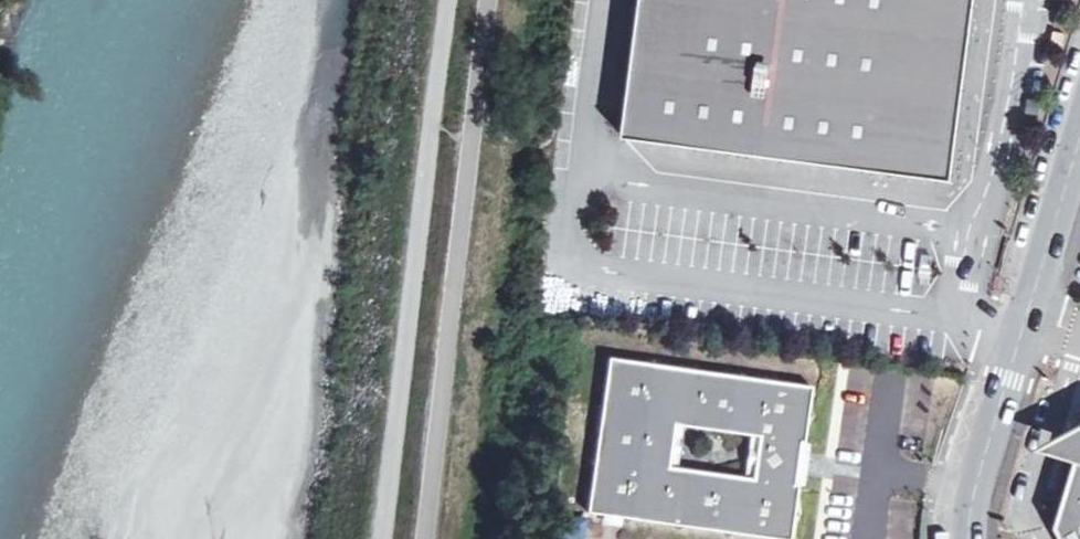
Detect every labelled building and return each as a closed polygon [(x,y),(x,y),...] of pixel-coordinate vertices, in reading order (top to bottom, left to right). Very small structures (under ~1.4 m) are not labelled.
[(621,134),(950,177),(973,0),(638,0),(621,134)] [(610,359),(589,513),(775,538),(792,538),(799,485),(796,485),(801,442),(805,443),(813,387),(610,359)] [(1053,526),(1060,538),(1079,538),(1079,438),(1053,526)]
